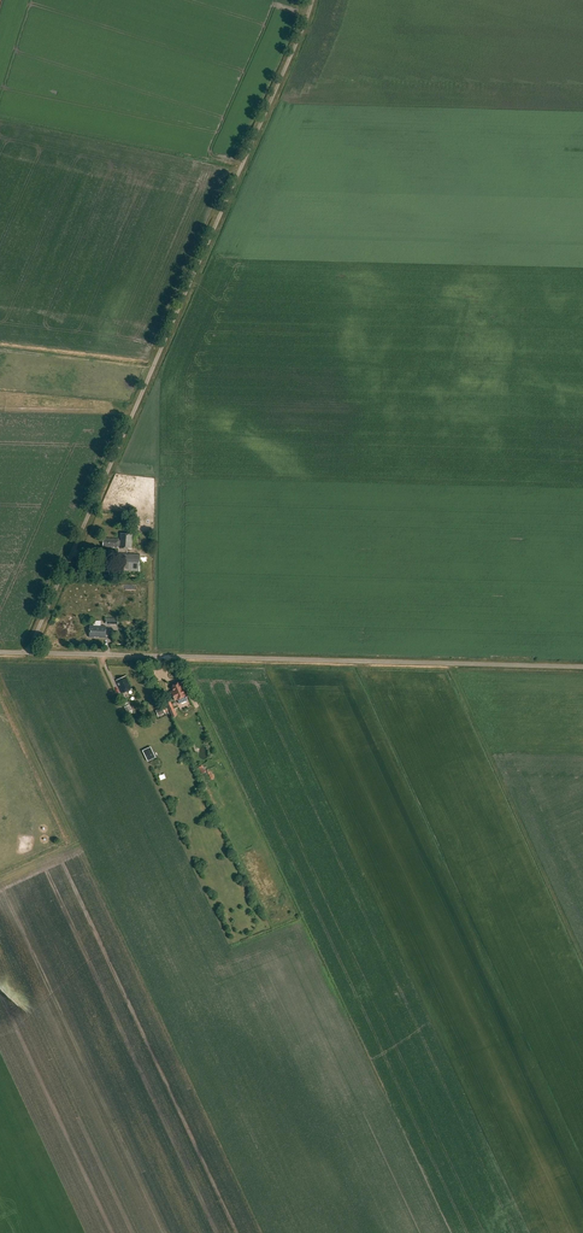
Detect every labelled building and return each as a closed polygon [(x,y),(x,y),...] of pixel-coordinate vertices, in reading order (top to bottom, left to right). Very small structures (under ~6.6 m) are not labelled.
[(119,548),(132,549),(132,534),(120,533),(119,548)] [(113,548),(118,549),(119,539),(104,538),(103,547),(113,548)] [(121,570),(140,571),(141,554),(122,553),(121,570)] [(95,636),(95,635),(99,635),(99,638),(105,638),(106,627),(95,626),(95,627),(90,627),(89,636),(95,636)] [(131,690),(125,677),(116,681),(122,694),(131,690)] [(178,683),(173,685),(174,686),(172,687),(174,691),(172,692),(173,696),(174,698),(175,700),(177,699),(180,704),(188,700),(185,695),(189,694),(185,686),(182,687),(180,684),(178,684),(178,683)] [(125,707),(128,712),(133,709),(130,704),(125,707)] [(157,710),(159,715),(166,712),(163,707),(157,710)] [(156,758),(151,747),(143,751),(148,762),(156,758)] [(232,795),(231,794),(233,792),(235,794),(236,793),(234,790),(232,792),(229,788),(224,793),(229,798),(232,795)]
